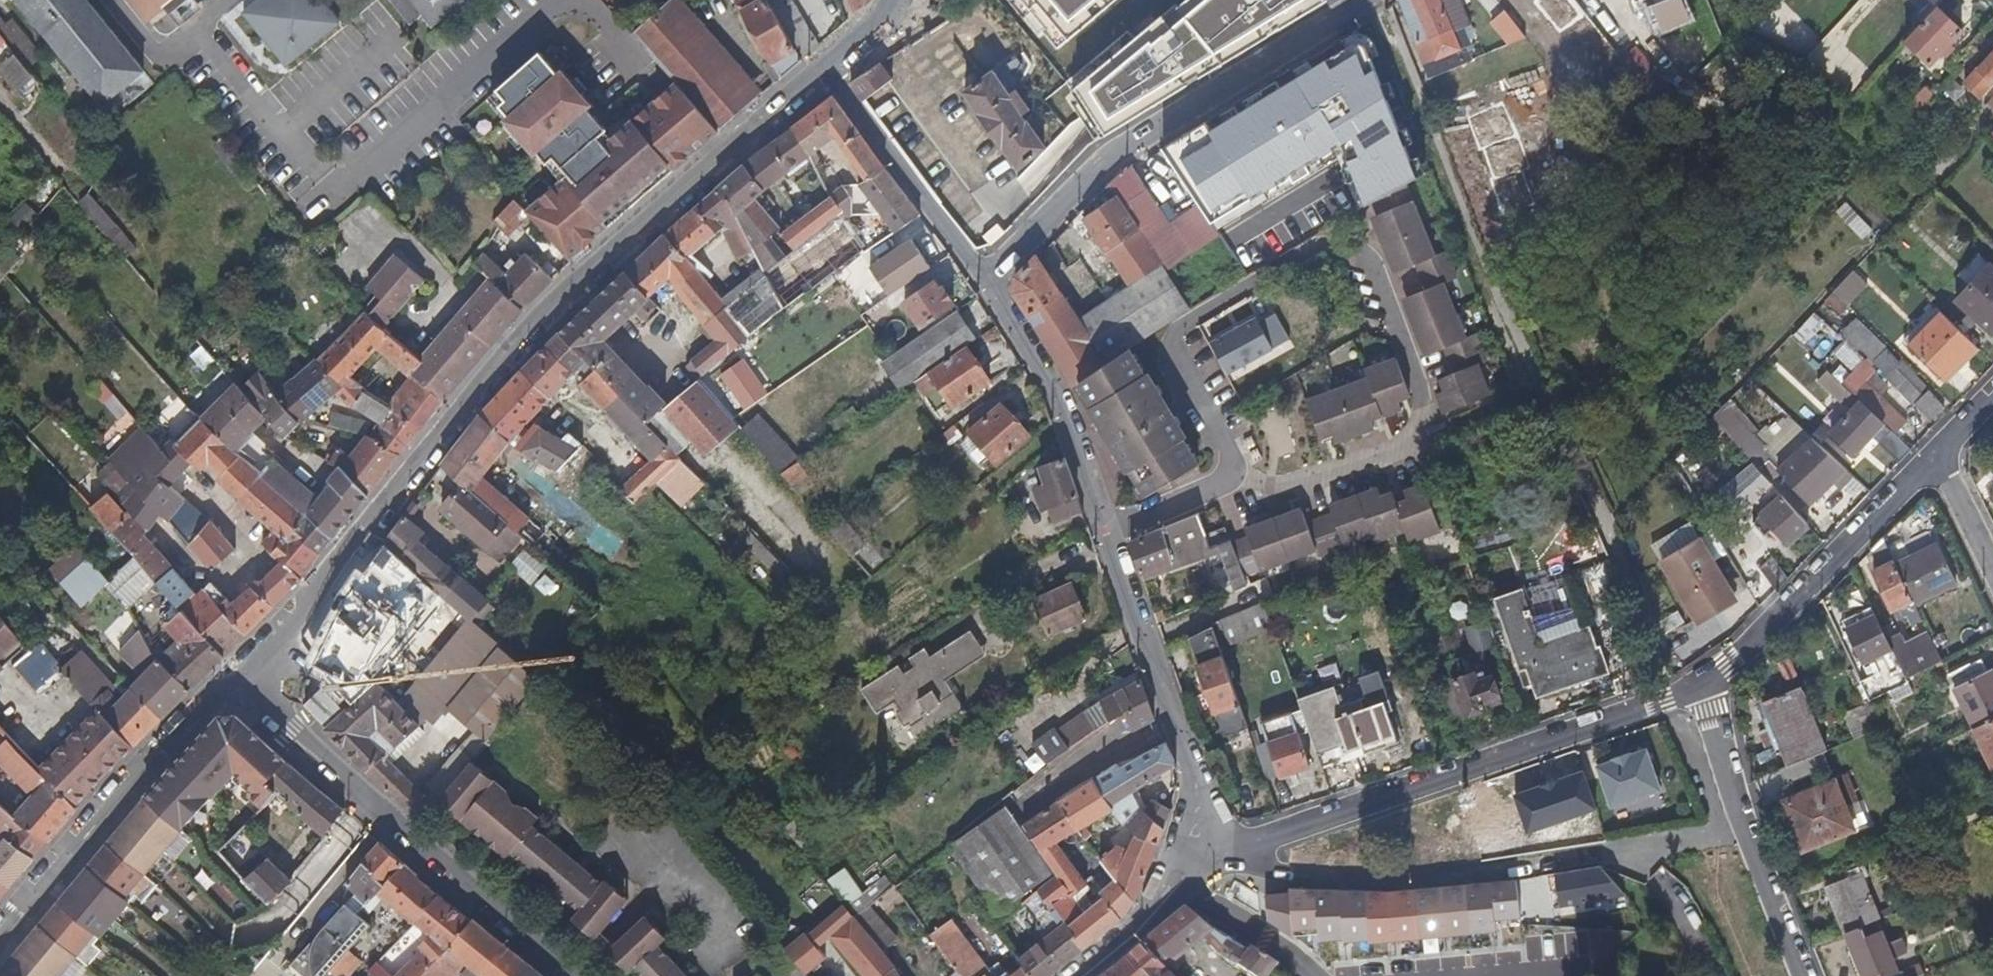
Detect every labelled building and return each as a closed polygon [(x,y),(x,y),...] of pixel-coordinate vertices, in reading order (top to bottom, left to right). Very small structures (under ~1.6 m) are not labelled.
[(88,0),(21,0),(104,104),(145,71),(88,0)] [(173,0),(135,0),(150,19),(173,0)] [(321,0),(260,0),(243,15),(288,68),(341,24),(321,0)] [(411,27),(422,17),(431,29),(465,1),(465,0),(389,0),(411,27)] [(680,0),(672,0),(669,3),(683,20),(647,52),(651,56),(669,76),(675,83),(681,90),(699,111),(717,132),(735,116),(764,92),(680,0)] [(766,0),(736,0),(744,14),(769,59),(762,65),(770,78),(768,80),(772,85),(775,83),(799,61),(793,50),(776,18),(766,0)] [(790,0),(773,0),(805,56),(817,46),(810,34),(790,0)] [(855,12),(859,9),(868,0),(850,0),(855,12)] [(1060,46),(1116,0),(1022,0),(1060,46)] [(1067,90),(1098,141),(1315,5),(1311,0),(1183,0),(1067,90)] [(1440,0),(1399,0),(1401,3),(1425,63),(1455,50),(1461,49),(1460,48),(1440,0)] [(647,52),(683,20),(669,3),(632,34),(639,41),(647,52)] [(1941,53),(1964,28),(1938,4),(1928,15),(1896,48),(1862,84),(1849,98),(1841,106),(1854,120),(1909,62),(1904,57),(1912,47),(1930,66),(1941,53)] [(1508,46),(1523,33),(1501,7),(1486,20),(1508,46)] [(43,55),(12,19),(7,24),(3,28),(32,64),(43,55)] [(1946,58),(1969,34),(1964,28),(1941,53),(1946,58)] [(1332,39),(1153,142),(1194,205),(1201,217),(1332,138),(1353,200),(1411,168),(1370,51),(1365,34),(1355,30),(1343,32),(1332,39)] [(0,31),(0,67),(18,52),(17,50),(0,31)] [(1430,77),(1460,65),(1455,50),(1425,63),(1430,75),(1430,77)] [(41,79),(18,52),(0,67),(0,68),(26,99),(27,99),(45,84),(41,79)] [(597,137),(605,130),(580,102),(584,98),(561,72),(558,75),(539,53),(517,72),(486,100),(517,135),(534,154),(537,152),(546,163),(552,157),(567,174),(556,184),(525,211),(528,214),(530,216),(553,242),(570,261),(587,244),(601,230),(617,217),(657,182),(695,151),(681,135),(653,102),(649,105),(604,145),(597,137)] [(1992,89),(1992,55),(1966,83),(1983,99),(1992,89)] [(982,196),(935,134),(881,65),(851,84),(897,144),(942,201),(977,247),(988,249),(1008,228),(982,196)] [(1019,126),(1013,117),(1021,111),(1009,94),(1003,100),(985,76),(955,95),(1011,176),(1040,156),(1035,150),(1037,148),(1020,125),(1019,126)] [(1475,117),(1460,80),(1436,91),(1450,127),(1475,117)] [(717,132),(699,111),(681,90),(675,83),(653,102),(681,135),(695,151),(701,145),(717,132)] [(1920,112),(1936,96),(1927,87),(1911,104),(1920,112)] [(814,153),(834,139),(855,167),(865,180),(858,186),(865,195),(885,220),(894,233),(896,231),(907,223),(911,221),(921,213),(917,208),(883,163),(856,128),(837,104),(832,99),(829,98),(793,127),(794,130),(801,142),(818,172),(820,175),(825,172),(814,153)] [(755,199),(804,162),(812,175),(818,172),(801,142),(794,130),(768,150),(754,160),(745,168),(730,179),(718,188),(732,212),(734,216),(755,199)] [(1164,268),(1213,236),(1201,217),(1194,205),(1166,223),(1131,169),(1109,183),(1118,197),(1139,229),(1164,268)] [(1439,254),(1430,231),(1410,183),(1378,202),(1382,210),(1380,214),(1384,224),(1379,226),(1394,262),(1398,261),(1402,269),(1420,262),(1429,288),(1411,297),(1414,306),(1450,283),(1463,275),(1452,249),(1439,254)] [(795,249),(836,217),(842,212),(832,198),(831,197),(825,184),(773,223),(779,229),(779,230),(791,245),(795,249)] [(855,202),(843,187),(831,197),(832,198),(842,212),(854,203),(855,202)] [(739,224),(734,216),(732,212),(718,188),(711,195),(690,213),(666,234),(689,259),(721,230),(731,230),(735,226),(739,224)] [(865,254),(894,233),(885,220),(865,195),(855,202),(854,203),(842,212),(836,217),(854,240),(865,254)] [(1164,268),(1139,229),(1118,197),(1086,219),(1132,286),(1164,268)] [(507,236),(528,214),(525,211),(514,199),(491,223),(498,230),(503,233),(507,236)] [(783,258),(769,237),(779,229),(773,223),(755,199),(734,216),(739,224),(744,234),(763,268),(765,272),(770,268),(783,258)] [(109,217),(97,204),(86,213),(91,219),(98,227),(109,217)] [(947,251),(921,213),(911,221),(907,223),(936,264),(949,255),(947,251)] [(1857,213),(1846,223),(1861,239),(1872,230),(1857,213)] [(139,246),(120,225),(106,236),(125,258),(139,246)] [(497,247),(503,240),(499,237),(495,234),(490,241),(494,245),(497,247)] [(716,368),(746,342),(752,337),(738,319),(728,307),(713,288),(689,259),(666,234),(663,236),(639,259),(626,271),(649,297),(669,278),(675,283),(673,285),(679,293),(696,314),(717,340),(694,360),(698,366),(692,371),(700,381),(711,372),(716,368)] [(862,261),(881,290),(925,263),(906,234),(862,261)] [(822,284),(847,266),(822,235),(796,257),(818,286),(822,284)] [(530,300),(551,279),(539,268),(524,255),(521,258),(516,254),(508,262),(513,266),(506,274),(486,256),(494,245),(490,241),(485,248),(474,262),(473,264),(491,280),(493,282),(505,292),(523,308),(530,300)] [(791,252),(795,249),(791,245),(785,250),(787,255),(791,252)] [(1122,353),(1105,330),(1092,339),(1080,322),(1037,256),(1019,274),(1017,283),(1016,293),(1033,320),(1057,356),(1074,382),(1076,384),(1081,380),(1122,353)] [(425,283),(396,257),(393,261),(405,272),(421,287),(425,283)] [(383,329),(421,287),(405,272),(393,261),(366,290),(375,299),(364,311),(378,325),(383,329)] [(557,273),(545,262),(539,268),(551,279),(557,273)] [(1992,332),(1992,266),(1991,265),(1955,302),(1991,335),(1992,332)] [(1837,313),(1867,283),(1850,267),(1821,298),(1837,313)] [(1195,308),(1177,283),(1164,268),(1132,286),(1080,322),(1092,339),(1105,330),(1122,353),(1134,346),(1139,343),(1161,329),(1181,317),(1195,308)] [(739,426),(723,408),(700,381),(692,371),(686,376),(680,371),(670,379),(674,384),(667,390),(676,400),(662,413),(634,382),(638,379),(602,339),(642,304),(649,297),(626,271),(620,276),(594,300),(574,318),(561,331),(586,359),(594,368),(619,394),(628,403),(658,437),(666,446),(675,456),(691,442),(705,456),(739,426)] [(786,310),(779,297),(774,288),(767,275),(728,307),(738,319),(752,337),(786,310)] [(805,296),(791,277),(774,288),(779,297),(786,310),(805,296)] [(508,323),(523,308),(505,292),(493,282),(491,280),(485,286),(454,320),(455,321),(459,324),(471,336),(486,348),(487,348),(508,323)] [(932,320),(955,303),(944,288),(941,289),(934,281),(922,290),(904,303),(920,327),(932,320)] [(1494,394),(1481,363),(1491,359),(1481,334),(1471,337),(1450,283),(1414,306),(1410,307),(1425,345),(1430,343),(1434,354),(1448,348),(1456,372),(1446,377),(1450,388),(1441,393),(1450,413),(1494,394)] [(349,380),(376,350),(390,363),(404,373),(409,377),(420,361),(420,360),(412,355),(391,336),(383,329),(378,325),(364,311),(353,299),(344,308),(356,321),(319,363),(329,373),(342,387),(349,380)] [(872,331),(894,314),(884,302),(883,303),(862,317),(872,331)] [(1812,310),(1791,332),(1805,345),(1814,335),(1829,349),(1841,337),(1812,310)] [(1944,375),(1976,341),(1957,323),(1942,310),(1911,345),(1944,375)] [(1273,312),(1258,320),(1272,347),(1287,339),(1273,312)] [(1254,313),(1207,339),(1225,372),(1272,347),(1258,320),(1254,313)] [(900,389),(975,337),(958,314),(948,321),(883,367),(900,389)] [(290,326),(286,321),(280,326),(285,331),(290,326)] [(447,394),(469,369),(486,348),(471,336),(459,324),(455,321),(448,328),(428,350),(420,360),(420,361),(409,377),(430,390),(442,399),(447,394)] [(1947,402),(1898,356),(1896,359),(1855,321),(1840,336),(1865,359),(1871,364),(1932,419),(1947,402)] [(283,341),(289,336),(285,331),(279,337),(283,341)] [(586,359),(561,331),(554,338),(547,344),(573,372),(574,371),(581,364),(586,359)] [(1949,381),(1982,346),(1976,341),(1944,375),(1949,381)] [(198,343),(187,353),(200,368),(211,359),(198,343)] [(550,396),(573,372),(547,344),(544,348),(523,369),(541,387),(550,396)] [(991,380),(967,346),(934,369),(917,381),(923,391),(928,388),(936,381),(945,394),(954,407),(991,380)] [(1169,424),(1161,410),(1171,403),(1151,368),(1147,370),(1134,346),(1122,353),(1081,380),(1095,403),(1091,407),(1117,450),(1117,451),(1128,445),(1134,453),(1127,459),(1133,469),(1186,437),(1175,421),(1169,424)] [(1398,407),(1396,399),(1407,394),(1394,356),(1361,368),(1364,375),(1306,398),(1318,436),(1331,432),(1334,441),(1371,426),(1368,418),(1398,407)] [(619,394),(594,368),(586,359),(581,364),(590,374),(580,384),(604,408),(619,394)] [(1909,417),(1867,379),(1873,372),(1868,368),(1871,364),(1865,359),(1846,380),(1888,418),(1900,429),(1909,417)] [(306,418),(329,397),(337,391),(352,407),(356,404),(383,423),(393,412),(386,408),(367,395),(367,393),(349,380),(342,387),(329,373),(319,363),(317,360),(313,364),(295,379),(292,376),(287,380),(277,367),(267,379),(270,382),(288,402),(302,422),(306,418)] [(692,371),(698,366),(694,360),(687,366),(692,371)] [(692,371),(687,366),(680,371),(686,376),(692,371)] [(114,368),(102,376),(113,393),(126,386),(114,368)] [(796,461),(777,439),(716,368),(711,372),(700,381),(723,408),(739,426),(761,451),(782,475),(798,464),(796,461)] [(516,430),(547,399),(550,396),(541,387),(523,369),(522,372),(495,400),(482,414),(509,443),(516,447),(523,438),(516,430)] [(302,422),(288,402),(270,382),(265,386),(254,373),(238,386),(258,408),(265,417),(283,437),(285,435),(302,422)] [(1844,401),(1853,391),(1847,386),(1832,373),(1824,383),(1844,401)] [(94,400),(108,396),(103,377),(89,381),(94,400)] [(421,429),(444,402),(442,399),(430,390),(409,377),(386,408),(393,412),(421,430),(421,429)] [(667,390),(674,384),(670,379),(663,386),(667,390)] [(1734,421),(1762,391),(1749,379),(1747,381),(1712,418),(1724,431),(1734,421)] [(945,394),(936,381),(928,388),(937,399),(945,394)] [(247,435),(265,417),(258,408),(238,386),(237,384),(202,419),(220,436),(233,448),(247,435)] [(658,437),(628,403),(619,394),(604,408),(631,437),(651,460),(655,457),(666,446),(658,437)] [(1874,433),(1885,421),(1866,403),(1864,401),(1834,435),(1858,456),(1877,436),(1874,433)] [(1190,435),(1171,403),(1161,410),(1169,424),(1175,421),(1186,437),(1190,435)] [(1030,437),(1003,404),(969,431),(972,436),(969,439),(982,455),(986,451),(997,464),(1030,437)] [(401,453),(421,430),(393,412),(383,423),(377,430),(369,438),(382,442),(382,446),(399,455),(401,453)] [(524,518),(482,479),(509,443),(482,414),(479,417),(469,430),(456,448),(443,464),(464,483),(494,511),(530,542),(540,532),(524,518)] [(233,448),(220,436),(202,419),(184,437),(180,434),(165,449),(168,452),(183,469),(191,460),(203,469),(210,461),(223,471),(218,478),(237,494),(257,473),(259,470),(251,463),(233,448)] [(1801,513),(1838,476),(1844,483),(1853,473),(1834,456),(1827,449),(1793,482),(1784,473),(1734,421),(1724,431),(1727,435),(1748,457),(1772,481),(1776,486),(1801,513)] [(540,461),(560,440),(535,425),(523,438),(516,447),(537,459),(540,461)] [(165,449),(148,430),(144,426),(128,441),(130,442),(134,447),(138,452),(151,465),(168,482),(182,494),(183,493),(188,486),(177,476),(183,469),(168,452),(165,449)] [(128,441),(117,428),(111,434),(124,447),(130,442),(128,441)] [(940,453),(960,438),(953,428),(933,443),(940,453)] [(1915,446),(1909,442),(1894,428),(1882,442),(1903,459),(1910,451),(1915,446)] [(635,504),(620,489),(578,450),(583,447),(568,433),(560,440),(540,461),(541,462),(548,466),(552,469),(559,474),(565,480),(572,486),(593,506),(614,525),(626,513),(632,507),(635,504)] [(271,457),(247,435),(233,448),(251,463),(259,470),(271,457)] [(1146,494),(1200,462),(1186,437),(1133,469),(1146,494)] [(381,477),(399,455),(382,446),(382,442),(369,438),(352,459),(339,449),(329,460),(338,466),(352,480),(366,495),(381,477)] [(1134,453),(1128,445),(1117,451),(1128,471),(1133,469),(1127,459),(1134,453)] [(662,477),(680,460),(675,456),(666,446),(655,457),(651,460),(646,465),(620,489),(635,504),(651,488),(654,485),(655,484),(650,478),(657,472),(662,477)] [(168,482),(151,465),(138,452),(134,447),(116,466),(124,474),(127,478),(133,484),(154,504),(162,512),(172,522),(185,538),(189,542),(202,528),(206,523),(181,501),(185,495),(183,493),(182,494),(168,482)] [(318,498),(285,469),(271,457),(259,470),(257,473),(274,489),(280,494),(290,503),(303,514),(310,521),(327,536),(331,540),(338,531),(361,501),(366,495),(352,480),(338,466),(326,482),(330,485),(318,498)] [(124,474),(116,466),(109,459),(95,471),(98,474),(111,488),(124,474)] [(326,482),(295,459),(285,469),(318,498),(330,485),(326,482)] [(1076,491),(1065,460),(1040,468),(1048,490),(1037,494),(1042,509),(1067,502),(1073,522),(1085,518),(1076,491)] [(548,466),(541,462),(540,461),(536,465),(542,471),(548,466)] [(792,487),(809,475),(799,463),(798,464),(782,475),(790,485),(792,487)] [(98,483),(93,477),(88,472),(72,485),(76,489),(83,497),(98,483)] [(271,505),(280,494),(274,489),(257,473),(237,494),(257,512),(261,516),(271,505)] [(162,512),(154,504),(133,484),(127,478),(114,492),(122,500),(134,513),(140,520),(149,529),(152,524),(162,512)] [(578,523),(593,506),(572,486),(565,480),(524,518),(540,532),(530,542),(532,544),(534,546),(539,551),(573,519),(578,523)] [(1801,513),(1776,486),(1772,481),(1746,507),(1757,518),(1754,521),(1768,535),(1777,526),(1792,542),(1811,523),(1802,513),(1801,513)] [(530,542),(494,511),(464,483),(458,491),(444,510),(463,527),(487,550),(480,559),(502,578),(515,562),(532,544),(530,542)] [(1324,560),(1377,541),(1379,546),(1409,534),(1414,545),(1457,528),(1455,523),(1444,492),(1432,496),(1428,485),(1406,491),(1410,500),(1400,504),(1396,495),(1384,498),(1381,491),(1342,504),(1343,507),(1332,511),(1334,515),(1312,523),(1308,512),(1297,515),(1294,508),(1258,524),(1259,529),(1247,533),(1246,537),(1239,539),(1254,579),(1260,576),(1320,555),(1324,560)] [(167,561),(144,535),(146,533),(149,529),(140,520),(134,513),(130,516),(106,491),(90,505),(113,531),(134,555),(137,558),(152,573),(157,580),(171,566),(167,561)] [(298,520),(303,514),(290,503),(280,494),(271,505),(261,516),(275,529),(281,535),(284,538),(298,520)] [(205,514),(185,495),(181,501),(206,523),(210,519),(205,514)] [(613,564),(645,532),(626,513),(614,525),(593,506),(578,523),(573,519),(539,551),(551,562),(588,595),(593,600),(606,581),(617,567),(613,564)] [(331,540),(327,536),(310,521),(303,514),(298,520),(284,538),(312,563),(314,560),(326,546),(331,540)] [(1206,537),(1196,514),(1156,532),(1136,540),(1131,543),(1132,548),(1142,577),(1211,549),(1206,537)] [(861,547),(835,516),(824,525),(837,540),(851,555),(861,547)] [(437,555),(430,549),(420,539),(424,533),(413,524),(405,517),(404,519),(390,537),(387,543),(390,546),(398,553),(419,574),(437,555)] [(234,547),(219,530),(211,520),(210,519),(206,523),(202,528),(189,542),(201,556),(210,565),(217,565),(234,547)] [(312,563),(284,538),(281,535),(275,529),(262,543),(281,560),(285,564),(302,581),(305,578),(302,574),(305,572),(312,563)] [(1231,542),(1228,536),(1225,530),(1206,537),(1211,549),(1218,547),(1230,542),(1231,542)] [(1898,565),(1897,564),(1884,538),(1872,551),(1882,570),(1875,574),(1894,613),(1902,610),(1906,619),(1910,617),(1915,625),(1925,621),(1921,612),(1917,604),(1900,571),(1898,565)] [(1254,579),(1239,539),(1233,541),(1249,581),(1254,579)] [(1735,596),(1720,573),(1699,540),(1680,552),(1693,574),(1711,602),(1715,609),(1735,596)] [(1249,581),(1233,541),(1231,542),(1230,542),(1218,547),(1234,586),(1249,581)] [(81,604),(56,577),(71,564),(77,570),(89,558),(76,544),(64,557),(35,582),(51,600),(67,616),(81,604)] [(504,580),(534,546),(532,544),(515,562),(502,578),(504,580)] [(1957,585),(1938,545),(1917,556),(1919,562),(1900,571),(1917,604),(1957,585)] [(387,565),(398,553),(390,546),(379,558),(387,565)] [(1711,602),(1693,574),(1680,552),(1662,564),(1697,620),(1715,609),(1711,602)] [(419,574),(398,553),(387,565),(384,567),(409,589),(422,575),(419,574)] [(1792,574),(1774,553),(1760,565),(1779,587),(1784,583),(1792,574)] [(149,587),(157,580),(152,573),(137,558),(134,555),(110,581),(106,585),(128,606),(149,587)] [(478,592),(454,571),(437,555),(419,574),(422,575),(434,587),(470,621),(471,620),(488,601),(484,598),(478,592)] [(1900,571),(1919,562),(1917,556),(1898,565),(1900,571)] [(128,606),(106,585),(110,581),(94,564),(89,558),(77,570),(71,564),(56,577),(81,604),(67,616),(79,630),(90,641),(113,620),(126,608),(128,606)] [(290,593),(302,581),(285,564),(281,560),(262,581),(259,580),(253,586),(273,606),(288,591),(290,593)] [(1622,613),(1603,563),(1599,565),(1601,569),(1611,601),(1616,614),(1622,613)] [(1611,601),(1601,569),(1599,565),(1578,571),(1573,573),(1592,623),(1616,614),(1611,601)] [(195,591),(178,574),(171,566),(157,580),(169,593),(180,605),(195,591)] [(169,593),(157,580),(149,587),(160,599),(169,593)] [(234,604),(212,581),(204,589),(226,612),(234,604)] [(1087,619),(1071,585),(1034,600),(1049,635),(1087,619)] [(246,633),(267,611),(273,606),(253,586),(234,604),(226,612),(225,613),(243,630),(246,633)] [(1608,670),(1600,646),(1597,647),(1589,626),(1542,643),(1521,587),(1494,598),(1519,670),(1526,669),(1536,698),(1609,672),(1608,670)] [(246,633),(243,630),(225,613),(226,612),(204,589),(198,594),(195,591),(180,605),(183,609),(206,635),(223,655),(237,642),(246,633)] [(524,634),(488,601),(471,620),(470,621),(486,634),(501,647),(506,652),(507,652),(524,634)] [(1230,649),(1273,633),(1263,605),(1220,622),(1230,649)] [(136,634),(124,616),(129,612),(126,608),(113,620),(124,635),(133,649),(137,655),(142,649),(138,643),(144,638),(143,637),(140,631),(136,634)] [(216,663),(223,655),(206,635),(183,609),(166,626),(184,645),(165,664),(167,665),(182,681),(190,688),(194,683),(216,663)] [(140,631),(132,616),(131,615),(129,612),(124,616),(136,634),(140,631)] [(31,683),(14,664),(30,650),(19,638),(0,615),(0,719),(32,755),(46,740),(24,719),(9,704),(31,683)] [(1861,659),(1890,644),(1890,642),(1877,616),(1847,629),(1861,659)] [(1495,638),(1490,624),(1489,619),(1465,629),(1472,648),(1495,638)] [(451,706),(501,647),(486,634),(470,621),(440,656),(421,679),(431,688),(439,695),(447,702),(451,706)] [(1247,721),(1237,691),(1224,655),(1214,625),(1189,639),(1202,672),(1218,714),(1231,709),(1237,724),(1248,724),(1247,721)] [(964,713),(940,672),(982,647),(973,631),(932,656),(927,650),(913,658),(918,667),(906,674),(901,665),(864,687),(879,712),(891,706),(903,728),(910,724),(919,739),(937,728),(932,721),(945,713),(950,721),(964,713)] [(1946,664),(1938,647),(1933,637),(1921,643),(1918,639),(1907,645),(1903,635),(1890,642),(1890,644),(1891,645),(1900,663),(1908,677),(1937,663),(1939,667),(1946,664)] [(179,699),(190,688),(182,681),(167,665),(165,664),(163,662),(156,656),(154,654),(151,649),(144,638),(138,643),(142,649),(137,655),(141,660),(150,668),(133,686),(151,703),(162,715),(179,699)] [(552,666),(524,642),(516,652),(513,650),(510,654),(522,666),(539,681),(552,666)] [(517,708),(539,681),(522,666),(510,654),(507,652),(506,652),(501,647),(451,706),(471,724),(478,730),(490,740),(494,735),(517,708)] [(116,686),(80,650),(59,670),(63,674),(81,691),(88,699),(92,703),(106,688),(110,692),(116,686)] [(167,657),(161,652),(156,656),(163,662),(167,657)] [(1989,671),(1981,655),(1948,672),(1977,729),(1979,727),(1992,720),(1992,679),(1989,671)] [(1498,695),(1492,676),(1486,678),(1484,670),(1474,674),(1472,670),(1468,671),(1463,656),(1447,662),(1451,675),(1437,680),(1451,720),(1485,708),(1483,701),(1498,695)] [(1908,677),(1900,663),(1862,682),(1871,701),(1910,682),(1908,677)] [(1397,743),(1387,713),(1393,710),(1377,669),(1297,698),(1306,722),(1323,769),(1349,760),(1346,752),(1361,746),(1364,755),(1397,743)] [(81,691),(63,674),(55,681),(61,688),(67,684),(84,701),(88,699),(81,691)] [(415,704),(431,688),(421,679),(414,687),(407,695),(415,704)] [(1151,708),(1141,679),(1100,701),(1109,720),(1123,711),(1131,729),(1155,718),(1151,708)] [(399,705),(376,681),(326,729),(341,744),(379,781),(404,804),(422,820),(435,804),(424,793),(386,758),(420,727),(399,705)] [(24,719),(46,699),(40,692),(33,685),(31,683),(9,704),(24,719)] [(143,736),(156,722),(162,715),(151,703),(133,686),(119,700),(110,692),(106,688),(92,703),(97,709),(106,718),(133,746),(143,736)] [(439,695),(431,688),(415,704),(422,711),(439,695)] [(1829,752),(1801,688),(1763,704),(1790,767),(1806,761),(1825,753),(1829,752)] [(415,704),(407,695),(399,705),(420,727),(429,718),(422,711),(415,704)] [(429,718),(447,702),(439,695),(422,711),(429,718)] [(1501,703),(1498,695),(1483,701),(1485,708),(1501,703)] [(1886,730),(1872,702),(1845,714),(1855,741),(1886,730)] [(76,802),(133,746),(106,718),(97,709),(56,751),(42,766),(76,802)] [(220,788),(239,770),(258,788),(254,793),(266,805),(279,792),(268,782),(287,760),(280,754),(247,724),(236,713),(221,718),(190,750),(161,778),(137,804),(116,829),(97,853),(72,883),(50,909),(26,939),(6,963),(0,970),(0,975),(58,975),(62,972),(76,955),(88,965),(101,949),(93,942),(117,914),(135,892),(142,900),(156,882),(143,871),(164,846),(182,825),(198,809),(220,788)] [(1050,762),(1084,737),(1097,728),(1087,716),(1035,754),(1044,767),(1050,762)] [(42,766),(32,755),(0,719),(0,760),(7,766),(21,781),(34,794),(16,816),(48,841),(56,830),(71,813),(78,805),(76,802),(42,766)] [(1979,727),(1977,729),(1982,740),(1992,762),(1992,720),(1979,727)] [(474,759),(490,740),(478,730),(460,751),(472,760),(474,759)] [(1310,766),(1299,735),(1268,744),(1279,777),(1310,766)] [(42,766),(56,751),(46,740),(32,755),(42,766)] [(1129,794),(1174,764),(1165,742),(1153,749),(1120,768),(1115,763),(1091,779),(1089,780),(1094,788),(1103,799),(1109,808),(1110,808),(1123,825),(1140,807),(1137,804),(1129,794)] [(1279,777),(1268,744),(1256,749),(1267,781),(1279,777)] [(1364,755),(1361,746),(1346,752),(1349,760),(1364,755)] [(1657,786),(1644,746),(1628,751),(1626,748),(1608,755),(1609,757),(1594,762),(1607,803),(1657,786)] [(464,770),(472,760),(460,751),(448,765),(460,775),(464,770)] [(1787,787),(1832,769),(1825,753),(1806,761),(1790,767),(1780,771),(1787,787)] [(341,805),(324,791),(296,767),(287,760),(268,782),(279,792),(324,835),(332,827),(346,810),(341,805)] [(580,864),(556,842),(552,847),(549,844),(553,840),(534,824),(540,817),(528,806),(523,812),(503,793),(507,790),(495,779),(490,784),(480,774),(484,770),(472,760),(464,770),(460,775),(439,800),(438,801),(481,837),(507,859),(512,853),(522,862),(520,864),(530,873),(533,869),(559,891),(556,894),(565,902),(568,899),(580,910),(573,919),(596,938),(625,903),(615,893),(620,889),(609,879),(604,883),(584,866),(581,871),(577,867),(580,864)] [(439,800),(460,775),(448,765),(424,793),(435,804),(438,801),(439,800)] [(1583,770),(1515,794),(1529,835),(1598,810),(1583,770)] [(1109,808),(1103,799),(1094,788),(1089,780),(1057,800),(1078,829),(1084,824),(1098,815),(1109,808)] [(1856,829),(1836,782),(1792,799),(1799,815),(1790,819),(1797,834),(1805,831),(1811,847),(1856,829)] [(1799,815),(1792,799),(1784,803),(1790,819),(1799,815)] [(1057,842),(1078,829),(1057,800),(1051,804),(1021,823),(1038,849),(1041,853),(1057,842)] [(1167,817),(1170,810),(1151,800),(1147,807),(1144,805),(1142,807),(1163,828),(1167,817)] [(0,803),(0,826),(4,829),(8,832),(5,836),(34,858),(36,855),(48,841),(16,816),(0,803)] [(1151,854),(1161,832),(1163,828),(1142,807),(1140,806),(1140,807),(1123,825),(1134,833),(1126,848),(1114,843),(1108,852),(1100,860),(1101,862),(1107,869),(1114,878),(1122,891),(1129,900),(1134,891),(1151,854)] [(257,826),(261,822),(255,816),(251,821),(257,826)] [(248,836),(257,826),(251,821),(242,830),(248,836)] [(1099,842),(1084,824),(1078,829),(1091,848),(1100,860),(1108,852),(1099,842)] [(290,876),(266,854),(248,836),(242,830),(221,852),(268,902),(290,876)] [(1811,847),(1805,831),(1797,834),(1803,850),(1811,847)] [(34,858),(5,836),(0,842),(0,897),(13,881),(34,858)] [(404,861),(387,845),(380,840),(345,882),(357,893),(294,966),(298,970),(306,975),(323,975),(342,954),(355,939),(369,923),(359,914),(379,891),(404,861)] [(1086,881),(1079,872),(1062,850),(1057,842),(1041,853),(1055,873),(1068,893),(1069,895),(1074,891),(1077,888),(1078,889),(1086,881)] [(413,919),(437,891),(415,873),(416,871),(404,861),(379,891),(405,914),(396,925),(403,931),(413,919)] [(1889,901),(1872,861),(1868,864),(1870,870),(1873,875),(1869,877),(1881,904),(1889,901)] [(1613,862),(1548,870),(1553,916),(1619,908),(1613,862)] [(1867,871),(1864,865),(1852,870),(1856,876),(1867,871)] [(1881,904),(1869,877),(1873,875),(1870,870),(1867,871),(1856,876),(1828,888),(1847,932),(1850,931),(1865,925),(1886,917),(1881,904)] [(1053,905),(1068,893),(1055,873),(1022,900),(1021,901),(1035,919),(1053,905)] [(1115,920),(1126,905),(1129,900),(1122,891),(1114,878),(1109,883),(1099,892),(1101,893),(1097,897),(1091,900),(1093,903),(1081,912),(1079,909),(1069,895),(1068,893),(1053,905),(1065,922),(1070,930),(1082,947),(1105,929),(1115,920)] [(1082,894),(1090,886),(1087,883),(1086,881),(1078,889),(1082,894)] [(1515,881),(1260,887),(1261,938),(1517,932),(1515,881)] [(470,918),(462,912),(441,894),(437,891),(413,919),(431,934),(421,943),(425,946),(394,975),(420,975),(424,972),(452,939),(470,918)] [(1084,905),(1074,891),(1069,895),(1079,909),(1084,905)] [(1216,928),(1192,912),(1189,910),(1154,939),(1144,946),(1166,967),(1169,969),(1187,952),(1203,937),(1218,951),(1232,963),(1252,975),(1274,975),(1272,975),(1281,964),(1256,947),(1252,951),(1243,945),(1216,928)] [(879,948),(853,915),(831,934),(866,975),(887,975),(895,969),(879,948)] [(508,946),(482,924),(472,916),(470,918),(452,939),(424,972),(420,975),(455,975),(468,963),(483,975),(544,975),(534,967),(508,946)] [(1082,947),(1070,930),(1065,922),(1053,931),(1030,950),(1006,916),(1002,919),(994,926),(1019,960),(1023,965),(1030,975),(1047,975),(1050,973),(1082,947)] [(679,965),(674,970),(670,967),(675,962),(659,945),(667,937),(656,925),(652,929),(641,919),(608,949),(630,971),(632,968),(641,975),(689,975),(679,965)] [(984,975),(987,972),(979,962),(948,920),(928,936),(929,937),(951,964),(960,975),(985,975),(984,975)] [(1911,954),(1904,938),(1890,943),(1884,931),(1870,936),(1865,925),(1850,931),(1847,932),(1856,953),(1865,975),(1877,975),(1882,974),(1883,975),(1920,975),(1921,975),(1927,974),(1923,964),(1902,972),(1896,959),(1911,954)] [(392,944),(400,935),(396,931),(388,940),(392,944)] [(826,956),(806,931),(786,947),(807,972),(826,956)] [(1554,950),(1573,975),(1591,961),(1572,936),(1554,950)] [(785,947),(781,942),(773,948),(783,962),(761,975),(810,975),(807,972),(786,947),(785,947)] [(1169,969),(1166,967),(1144,946),(1128,959),(1106,975),(1107,975),(1175,975),(1169,969)] [(1572,975),(1549,948),(1517,975),(1570,975),(1572,975)] [(1187,952),(1169,969),(1175,975),(1211,975),(1187,952)] [(364,970),(342,954),(323,975),(358,975),(364,970)] [(381,969),(377,963),(373,968),(376,974),(381,969)] [(1023,965),(1012,975),(1009,973),(1002,972),(998,975),(1030,975),(1023,965)]
